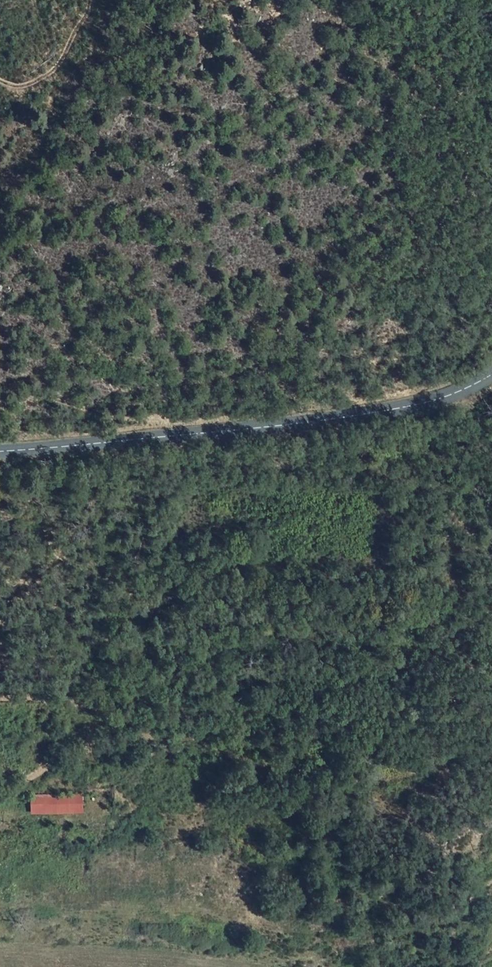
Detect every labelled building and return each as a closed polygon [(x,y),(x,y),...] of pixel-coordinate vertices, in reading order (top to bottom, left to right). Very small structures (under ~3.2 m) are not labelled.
[(30,813),(80,812),(80,796),(29,798),(30,813)]
